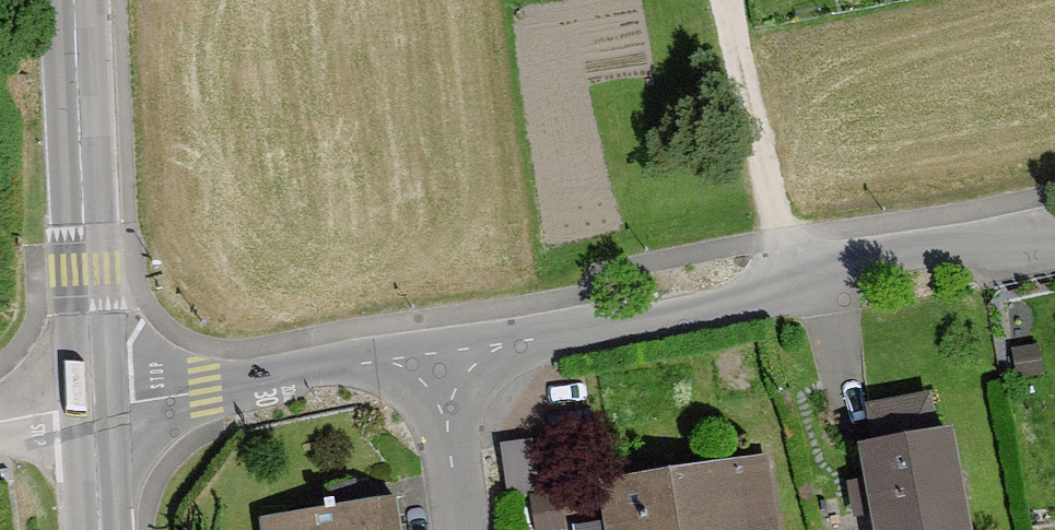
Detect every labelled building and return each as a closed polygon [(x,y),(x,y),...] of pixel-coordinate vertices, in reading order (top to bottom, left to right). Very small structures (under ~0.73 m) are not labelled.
[(948,432),(935,435),(928,397),(870,408),(877,446),(864,448),(870,480),(851,484),(855,506),(874,502),(879,529),(966,529),(948,432)] [(532,443),(501,448),(509,499),(540,495),(532,443)] [(612,529),(773,529),(762,463),(605,487),(612,529)] [(287,515),(289,529),(400,529),(395,499),(356,504),(353,482),(329,489),(332,502),(325,503),(326,509),(287,515)] [(531,499),(536,529),(545,529),(559,528),(554,495),(531,499)]
